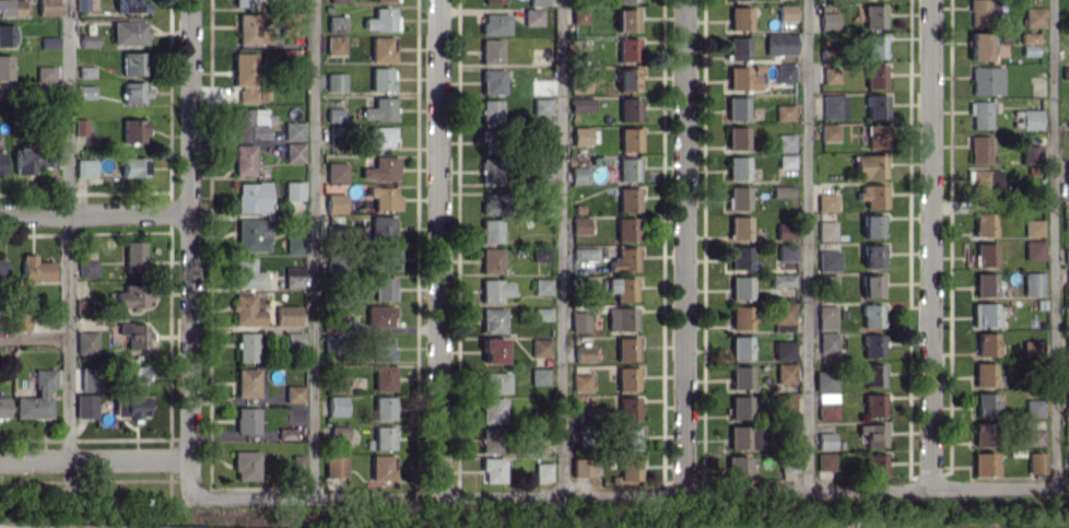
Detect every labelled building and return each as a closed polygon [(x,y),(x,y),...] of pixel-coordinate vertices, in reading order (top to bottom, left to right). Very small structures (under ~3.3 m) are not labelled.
[(28,15),(27,0),(0,0),(0,16),(28,15)] [(57,15),(57,0),(38,0),(38,15),(57,15)] [(88,10),(88,0),(77,0),(77,10),(88,10)] [(138,2),(138,0),(117,0),(117,12),(148,12),(148,2),(138,2)] [(970,25),(987,24),(986,0),(969,0),(970,25)] [(777,21),(794,21),(795,5),(778,5),(777,21)] [(884,28),(884,5),(863,5),(862,28),(884,28)] [(750,29),(750,7),(729,7),(729,30),(750,29)] [(1044,7),(1024,7),(1024,27),(1043,27),(1044,7)] [(395,30),(395,8),(373,8),(373,17),(363,18),(363,30),(395,30)] [(587,8),(572,8),(572,23),(587,23),(587,8)] [(542,25),(542,9),(524,9),(524,25),(542,25)] [(637,31),(637,9),(615,9),(615,31),(637,31)] [(818,29),(837,30),(837,12),(819,12),(818,29)] [(237,44),(256,44),(257,14),(238,13),(237,44)] [(299,36),(299,13),(283,13),(284,37),(299,36)] [(508,13),(481,14),(482,35),(508,34),(508,13)] [(345,32),(345,15),(327,15),(327,33),(345,32)] [(146,20),(112,21),(112,45),(147,44),(146,20)] [(13,24),(0,24),(0,46),(13,46),(13,24)] [(970,60),(990,60),(989,32),(969,32),(970,60)] [(1021,43),(1038,44),(1038,32),(1021,32),(1021,43)] [(97,33),(80,34),(80,47),(97,47),(97,33)] [(795,54),(795,34),(766,34),(766,55),(795,54)] [(326,55),(344,54),(344,35),(326,36),(326,55)] [(863,35),(863,58),(885,57),(884,35),(863,35)] [(57,36),(41,37),(41,48),(58,47),(57,36)] [(370,61),(393,61),(393,36),(370,36),(370,61)] [(727,60),(748,59),(748,36),(727,37),(727,60)] [(637,37),(617,38),(617,61),(638,61),(637,37)] [(480,64),(501,64),(501,39),(481,39),(480,64)] [(145,52),(122,52),(121,75),(145,75),(145,52)] [(238,103),(256,103),(256,88),(255,53),(232,53),(233,86),(238,86),(238,103)] [(0,55),(0,79),(12,79),(12,54),(0,55)] [(775,65),(775,82),(793,82),(792,64),(775,65)] [(884,87),(884,64),(864,65),(864,88),(884,87)] [(56,66),(37,66),(36,81),(55,81),(56,66)] [(79,78),(95,77),(94,66),(78,66),(79,78)] [(728,90),(758,89),(758,75),(749,75),(749,66),(728,67),(728,90)] [(392,90),(392,67),(370,67),(370,90),(392,90)] [(823,83),(838,83),(838,67),(823,67),(823,83)] [(1001,67),(971,67),(971,95),(1001,94),(1001,67)] [(639,68),(618,68),(618,91),(639,91),(639,68)] [(503,94),(503,69),(481,69),(480,94),(503,94)] [(345,73),(325,72),(325,90),(345,91),(345,73)] [(122,101),(150,101),(149,83),(122,84),(122,101)] [(94,99),(94,85),(76,86),(76,99),(94,99)] [(890,93),(865,94),(866,118),(890,118),(890,93)] [(845,94),(821,94),(821,118),(845,118),(845,94)] [(747,120),(747,96),(726,97),(726,120),(747,120)] [(393,120),(393,97),(373,97),(373,107),(360,107),(360,119),(393,120)] [(532,115),(550,115),(550,99),(532,98),(532,115)] [(569,111),(593,112),(593,98),(570,98),(569,111)] [(639,121),(640,98),(619,98),(619,121),(639,121)] [(480,123),(500,123),(501,100),(480,99),(480,123)] [(992,128),(992,101),(970,101),(970,129),(992,128)] [(793,104),(775,105),(775,121),(794,120),(793,104)] [(265,108),(232,108),(232,137),(265,137),(265,108)] [(327,122),(343,121),(343,108),(326,108),(327,122)] [(1021,129),(1041,129),(1040,109),(1021,110),(1021,129)] [(145,142),(146,119),(123,118),(122,141),(145,142)] [(76,135),(87,135),(87,119),(75,119),(76,135)] [(284,139),(303,139),(303,121),(283,121),(284,139)] [(820,141),(838,141),(838,124),(820,124),(820,141)] [(884,124),(866,124),(866,148),(885,147),(884,124)] [(393,126),(365,127),(366,147),(393,147),(393,126)] [(747,149),(747,126),(726,126),(726,149),(747,149)] [(572,145),(590,145),(590,127),(572,127),(572,145)] [(619,151),(640,151),(640,128),(619,128),(619,151)] [(494,142),(494,130),(481,129),(481,142),(494,142)] [(776,151),(794,151),(794,134),(775,134),(776,151)] [(989,135),(970,135),(970,163),(989,163),(989,135)] [(303,143),(285,143),(285,163),(303,163),(303,143)] [(233,175),(253,175),(254,145),(234,144),(233,175)] [(1021,164),(1041,163),(1040,145),(1021,146),(1021,164)] [(15,173),(34,173),(34,167),(47,166),(47,155),(31,155),(30,148),(15,148),(15,173)] [(777,167),(795,167),(795,155),(778,154),(777,167)] [(884,177),(884,154),(854,155),(854,178),(884,177)] [(360,180),(396,181),(397,156),(373,156),(373,167),(360,167),(360,180)] [(748,179),(748,156),(727,156),(727,179),(748,179)] [(121,157),(121,176),(146,176),(145,157),(121,157)] [(618,181),(638,180),(638,157),(618,158),(618,181)] [(76,159),(76,177),(96,177),(95,159),(76,159)] [(481,159),(480,183),(501,184),(502,159),(481,159)] [(346,182),(346,162),(326,162),(326,182),(346,182)] [(571,183),(587,183),(587,166),(570,167),(571,183)] [(549,184),(549,167),(534,167),(533,183),(549,184)] [(970,196),(999,197),(1000,169),(971,168),(970,196)] [(303,182),(284,181),(284,200),(303,200),(303,182)] [(237,213),(268,212),(268,182),(236,182),(237,213)] [(885,184),(857,184),(858,200),(864,200),(864,207),(886,207),(885,184)] [(749,186),(727,187),(727,209),(749,209),(749,186)] [(771,186),(772,197),(793,197),(793,186),(771,186)] [(396,210),(397,187),(366,187),(366,196),(373,197),(373,210),(396,210)] [(638,187),(618,188),(619,211),(639,210),(638,187)] [(344,194),(325,193),(324,213),(343,213),(344,194)] [(502,193),(481,193),(481,213),(502,214),(502,193)] [(816,211),(835,211),(835,193),(816,194),(816,211)] [(994,236),(994,213),(973,213),(973,236),(994,236)] [(883,237),(883,215),(862,215),(862,238),(883,237)] [(393,216),(370,216),(369,240),(393,241),(393,216)] [(750,239),(750,216),(729,216),(729,239),(750,239)] [(572,234),(589,234),(588,217),(572,217),(572,234)] [(616,241),(636,240),(635,217),(616,218),(616,241)] [(268,251),(268,219),(237,219),(236,251),(268,251)] [(501,219),(480,219),(480,242),(501,243),(501,219)] [(1042,219),(1024,220),(1024,236),(1042,236),(1042,219)] [(835,240),(835,221),(817,221),(817,240),(835,240)] [(794,239),(794,223),(776,223),(776,240),(794,239)] [(285,253),(303,254),(303,233),(286,233),(285,253)] [(1043,260),(1043,240),(1024,240),(1024,260),(1043,260)] [(124,271),(144,271),(145,241),(124,241),(124,271)] [(995,242),(975,243),(975,266),(995,266),(995,242)] [(777,261),(795,260),(795,244),(777,244),(777,261)] [(862,245),(863,267),(883,267),(883,244),(862,245)] [(730,269),(750,269),(750,245),(729,246),(730,269)] [(377,246),(376,270),(397,271),(398,246),(377,246)] [(608,271),(637,270),(636,247),(617,247),(617,258),(608,258),(608,271)] [(500,248),(480,248),(480,273),(500,273),(500,248)] [(531,249),(532,261),(548,260),(548,248),(531,249)] [(597,260),(597,248),(572,248),(572,260),(597,260)] [(839,250),(817,250),(817,271),(839,271),(839,250)] [(35,261),(35,254),(21,254),(22,281),(53,280),(52,261),(35,261)] [(265,287),(264,271),(254,271),(253,257),(232,257),(233,288),(265,287)] [(95,273),(96,260),(81,260),(81,272),(95,273)] [(285,287),(302,288),(303,267),(285,267),(285,287)] [(1023,295),(1043,295),(1043,272),(1023,272),(1023,295)] [(975,296),(995,296),(995,273),(974,273),(975,296)] [(794,274),(770,274),(770,287),(794,287),(794,274)] [(836,291),(837,275),(819,274),(818,291),(836,291)] [(862,275),(862,297),(882,297),(882,274),(862,275)] [(393,300),(393,277),(374,276),(373,300),(393,300)] [(731,299),(752,299),(752,276),(730,276),(731,299)] [(551,278),(533,278),(534,295),(551,294),(551,278)] [(635,278),(606,278),(607,292),(615,292),(615,301),(635,300),(635,278)] [(480,280),(480,302),(500,302),(500,296),(509,296),(508,279),(480,280)] [(114,292),(115,308),(148,307),(147,284),(123,284),(123,291),(114,292)] [(233,325),(264,325),(264,309),(254,309),(253,294),(233,294),(233,325)] [(76,316),(90,316),(90,298),(76,299),(76,316)] [(997,326),(996,302),(972,303),(972,326),(997,326)] [(793,304),(772,304),(772,331),(794,331),(793,304)] [(882,304),(862,304),(861,327),(882,327),(882,304)] [(299,306),(275,305),(275,326),(299,326),(299,306)] [(366,325),(392,326),(392,306),(366,305),(366,325)] [(818,329),(836,329),(835,305),(817,305),(818,329)] [(731,306),(731,328),(751,329),(752,306),(731,306)] [(28,330),(29,307),(13,307),(13,330),(28,330)] [(607,331),(636,330),(635,307),(607,308),(607,331)] [(503,332),(503,308),(480,308),(480,331),(503,332)] [(550,308),(532,308),(532,319),(550,320),(550,308)] [(588,331),(587,311),(570,312),(570,331),(588,331)] [(127,348),(147,348),(147,323),(118,324),(118,334),(127,334),(127,348)] [(96,353),(95,331),(77,332),(77,354),(96,353)] [(237,361),(257,361),(258,333),(238,332),(237,361)] [(302,332),(285,332),(286,350),(303,349),(302,332)] [(836,353),(837,333),(819,332),(818,353),(836,353)] [(997,332),(976,333),(977,355),(997,355),(997,332)] [(882,334),(861,334),(862,357),(882,357),(882,334)] [(751,335),(730,336),(731,360),(752,359),(751,335)] [(370,360),(391,360),(392,337),(370,336),(370,360)] [(503,363),(503,337),(481,337),(482,363),(503,363)] [(636,337),(616,337),(616,360),(636,360),(636,337)] [(531,356),(550,356),(550,338),(531,338),(531,356)] [(774,360),(794,360),(793,340),(774,341),(774,360)] [(1042,354),(1042,340),(1022,340),(1022,353),(1042,354)] [(592,361),(592,345),(574,345),(574,362),(592,361)] [(995,386),(995,363),(974,362),(974,386),(995,386)] [(794,363),(775,364),(776,383),(794,383),(794,363)] [(864,364),(863,387),(884,387),(884,364),(864,364)] [(120,384),(145,385),(146,366),(121,365),(120,384)] [(393,390),(393,365),(373,365),(373,390),(393,390)] [(752,366),(730,366),(731,389),(752,389),(752,366)] [(81,391),(99,390),(98,367),(81,368),(81,391)] [(617,390),(637,390),(637,367),(616,367),(617,390)] [(258,368),(236,369),(236,397),(258,397),(258,368)] [(529,384),(547,384),(548,368),(530,368),(529,384)] [(15,418),(50,417),(50,388),(55,388),(55,369),(35,369),(35,397),(15,397),(15,418)] [(815,390),(836,390),(836,371),(814,371),(815,390)] [(508,393),(508,372),(482,372),(482,392),(508,393)] [(590,374),(572,374),(572,390),(590,390),(590,374)] [(285,401),(302,402),(303,385),(285,385),(285,401)] [(975,393),(976,416),(996,415),(996,392),(975,393)] [(837,420),(836,393),(817,393),(817,420),(837,420)] [(884,393),(863,394),(864,417),(885,416),(884,393)] [(76,418),(97,418),(95,394),(75,394),(76,418)] [(730,419),(751,419),(751,395),(730,396),(730,419)] [(794,395),(779,395),(779,414),(794,414),(794,395)] [(146,396),(114,396),(114,418),(146,418),(146,396)] [(345,396),(327,396),(327,416),(346,415),(345,396)] [(373,419),(393,419),(393,396),(372,397),(373,419)] [(480,423),(503,422),(503,397),(480,398),(480,423)] [(638,420),(638,397),(617,397),(617,420),(638,420)] [(1025,399),(1025,416),(1044,415),(1043,398),(1025,399)] [(259,407),(236,407),(235,433),(258,434),(259,407)] [(974,445),(991,445),(991,422),(973,422),(974,445)] [(885,424),(858,424),(858,434),(864,434),(865,447),(886,446),(885,424)] [(329,437),(346,437),(346,426),(330,425),(329,437)] [(393,449),(393,426),(373,426),(373,449),(393,449)] [(729,449),(764,448),(763,426),(728,427),(729,449)] [(480,453),(502,452),(501,427),(480,428),(480,453)] [(639,427),(619,427),(619,450),(639,450),(639,427)] [(295,428),(278,428),(278,440),(296,439),(295,428)] [(1043,430),(1027,430),(1027,444),(1042,445),(1043,430)] [(834,432),(817,433),(817,450),(835,450),(834,432)] [(525,452),(538,452),(537,436),(525,436),(525,452)] [(258,480),(258,451),(234,450),(233,480),(258,480)] [(817,470),(833,470),(833,452),(817,453),(817,470)] [(994,452),(973,452),(973,475),(994,475),(994,452)] [(1045,473),(1045,452),(1027,452),(1027,473),(1045,473)] [(797,471),(796,453),(780,453),(780,472),(797,471)] [(865,454),(866,477),(886,477),(885,453),(865,454)] [(291,476),(302,477),(304,456),(293,455),(291,476)] [(370,480),(393,480),(393,455),(370,455),(370,480)] [(324,477),(346,477),(346,456),(324,456),(324,477)] [(747,456),(726,456),(725,479),(747,479),(747,456)] [(619,486),(640,485),(640,457),(619,457),(619,486)] [(503,458),(481,458),(482,482),(503,482),(503,458)] [(592,476),(591,458),(571,459),(572,477),(592,476)] [(550,463),(534,463),(534,481),(551,481),(550,463)]
